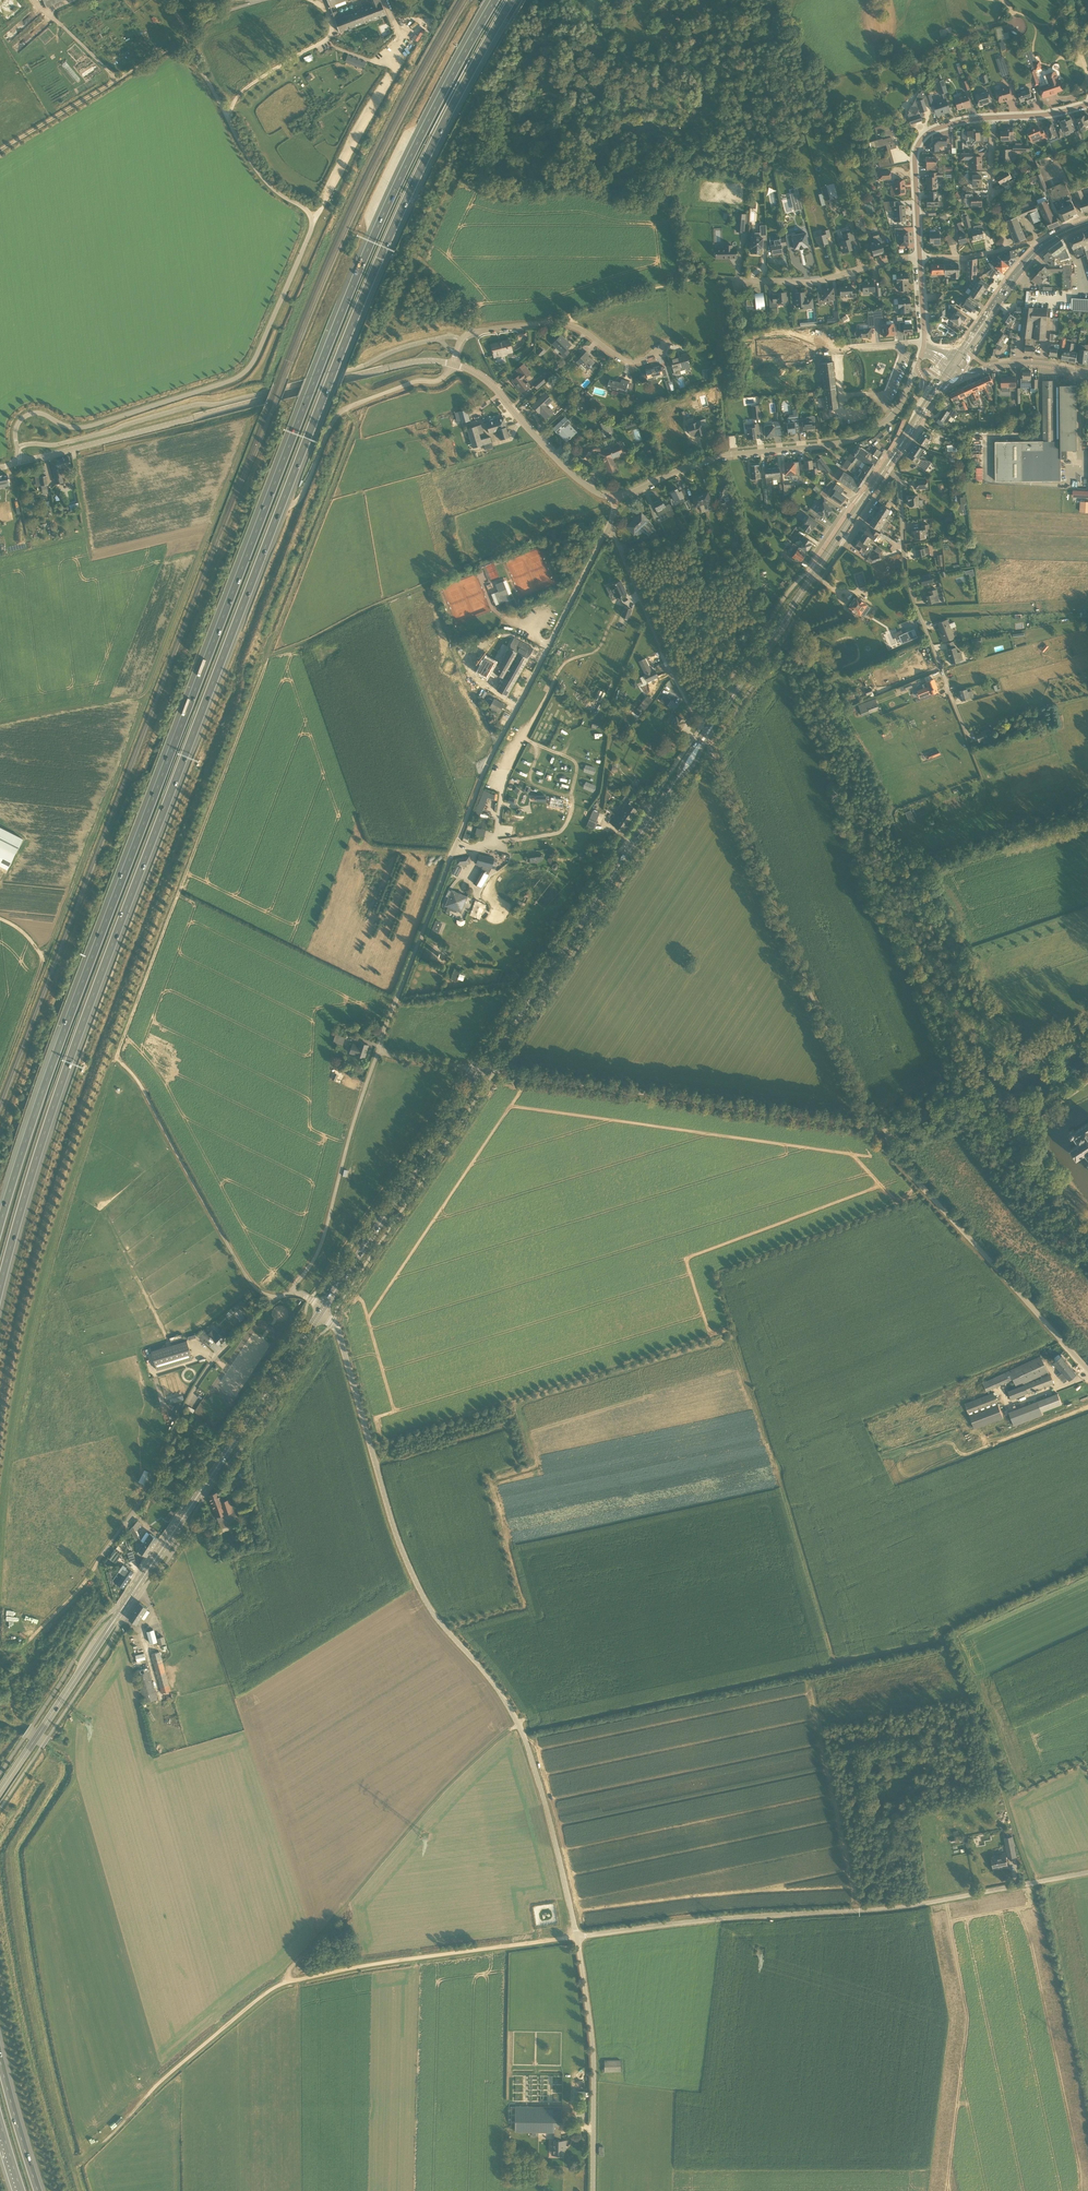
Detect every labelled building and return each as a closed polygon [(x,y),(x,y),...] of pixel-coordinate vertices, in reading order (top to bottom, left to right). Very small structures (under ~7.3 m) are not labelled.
[(331,9),(336,7),(335,4),(345,0),(327,0),(331,9)] [(332,13),(340,32),(386,15),(380,0),(368,0),(369,3),(362,5),(364,10),(340,18),(337,11),(332,13)] [(661,16),(666,14),(669,13),(667,5),(664,6),(659,7),(661,16)] [(1003,33),(997,34),(998,41),(1010,38),(1009,32),(1008,32),(1003,33)] [(1033,57),(1032,53),(1030,47),(1023,49),(1026,60),(1033,57)] [(347,56),(345,61),(346,62),(346,63),(363,69),(366,63),(363,62),(361,61),(357,60),(356,59),(353,58),(351,57),(347,56)] [(1003,59),(998,60),(1002,70),(1006,68),(1003,59)] [(1041,68),(1039,61),(1035,62),(1035,63),(1028,65),(1030,71),(1029,71),(1034,86),(1040,84),(1035,70),(1041,68)] [(1040,87),(1044,98),(1051,95),(1052,95),(1052,94),(1064,90),(1061,80),(1059,81),(1056,71),(1047,75),(1050,84),(1040,87)] [(934,108),(936,114),(944,112),(944,113),(950,111),(947,101),(950,100),(943,80),(936,82),(940,94),(942,94),(944,99),(937,101),(938,103),(933,104),(930,94),(926,96),(930,110),(934,108)] [(970,89),(967,80),(961,82),(964,91),(970,89)] [(1005,99),(1012,97),(1009,87),(996,90),(999,102),(1005,101),(1005,99)] [(1028,100),(1029,103),(1036,101),(1034,94),(1032,95),(1029,88),(1020,91),(1021,93),(1018,94),(1021,102),(1028,100)] [(978,106),(985,104),(987,104),(987,102),(991,101),(987,91),(975,95),(978,106)] [(958,109),(970,105),(966,93),(961,94),(962,96),(954,99),(958,109)] [(922,121),(921,117),(920,116),(922,115),(923,114),(922,112),(927,111),(923,99),(917,101),(917,102),(914,103),(912,106),(911,105),(908,111),(909,112),(908,115),(909,118),(908,118),(910,125),(922,121)] [(1085,126),(1087,125),(1087,115),(1085,117),(1085,116),(1077,119),(1081,127),(1080,128),(1081,131),(1083,131),(1086,130),(1086,129),(1085,126)] [(1066,121),(1065,120),(1065,119),(1060,121),(1064,131),(1069,129),(1070,132),(1075,130),(1071,119),(1066,121)] [(889,154),(891,153),(890,149),(896,148),(889,123),(874,127),(876,133),(884,130),(887,138),(883,139),(882,138),(869,142),(870,148),(876,147),(876,148),(886,145),(889,154)] [(1064,137),(1061,128),(1055,131),(1053,124),(1045,127),(1050,138),(1058,135),(1059,138),(1064,137)] [(1028,134),(1029,137),(1030,137),(1032,142),(1042,138),(1043,140),(1047,138),(1043,129),(1040,130),(1038,125),(1034,127),(1034,128),(1027,130),(1028,133),(1028,134)] [(1001,140),(1002,140),(1010,140),(1010,135),(1013,135),(1013,127),(1008,128),(1005,128),(1005,131),(1001,132),(1001,140)] [(973,131),(962,131),(962,138),(966,141),(966,146),(972,146),(973,144),(972,144),(976,140),(979,140),(979,142),(984,142),(983,130),(979,130),(979,132),(975,132),(975,130),(975,129),(974,129),(973,129),(973,130),(973,131)] [(931,151),(932,151),(939,151),(939,146),(947,146),(947,138),(937,138),(937,140),(936,140),(933,143),(933,144),(931,144),(931,151)] [(1001,149),(1001,150),(1001,154),(1002,154),(1002,161),(1001,161),(1011,162),(1011,150),(1001,149)] [(1059,159),(1056,152),(1057,152),(1056,149),(1053,151),(1054,153),(1051,154),(1054,161),(1059,159)] [(973,157),(973,153),(961,153),(961,160),(971,160),(971,169),(982,169),(981,157),(973,157)] [(892,164),(891,163),(889,156),(877,160),(879,167),(892,164)] [(926,170),(930,170),(936,170),(936,163),(936,157),(926,157),(926,163),(926,170)] [(1042,166),(1047,164),(1045,158),(1039,160),(1042,166)] [(1010,187),(1011,187),(1016,184),(1014,179),(1010,182),(1009,179),(1012,178),(1008,171),(1005,173),(1003,168),(1001,168),(1000,176),(997,178),(1001,184),(1003,186),(1008,183),(1010,187)] [(880,172),(880,179),(891,179),(890,171),(880,172)] [(982,187),(981,179),(980,179),(980,171),(968,172),(969,179),(972,179),(972,187),(982,187)] [(938,189),(937,177),(943,177),(943,172),(937,172),(930,173),(930,177),(926,177),(926,184),(928,184),(928,189),(938,189)] [(1048,190),(1041,174),(1028,178),(1029,182),(1038,179),(1043,192),(1048,190)] [(895,181),(896,195),(905,194),(904,180),(895,181)] [(871,182),(864,183),(867,194),(874,192),(871,182)] [(1066,201),(1071,199),(1072,198),(1065,182),(1048,189),(1062,221),(1069,218),(1064,207),(1068,206),(1066,201)] [(797,187),(794,188),(795,193),(800,210),(803,209),(797,187)] [(1085,200),(1081,190),(1075,192),(1079,202),(1082,212),(1087,211),(1087,199),(1085,200)] [(822,193),(826,208),(831,207),(829,200),(828,200),(826,192),(822,193)] [(927,206),(938,206),(942,206),(942,202),(941,200),(941,195),(941,192),(937,192),(929,192),(930,196),(931,196),(931,197),(927,198),(927,206)] [(795,193),(790,194),(794,211),(800,210),(795,193)] [(971,202),(971,207),(981,206),(981,197),(973,197),(973,193),(964,194),(964,202),(971,202)] [(1060,225),(1058,220),(1056,216),(1054,217),(1049,205),(1051,205),(1050,204),(1051,204),(1049,199),(1038,203),(1046,221),(1050,229),(1060,225)] [(1073,215),(1077,213),(1071,199),(1066,201),(1068,206),(1064,207),(1069,218),(1074,216),(1073,215)] [(905,221),(905,220),(905,214),(904,211),(905,211),(904,205),(897,205),(897,201),(882,202),(885,211),(894,211),(895,221),(905,221)] [(1042,220),(1038,210),(1036,205),(1015,213),(1017,217),(1006,221),(1016,243),(1026,239),(1017,218),(1029,214),(1033,223),(1042,220)] [(971,227),(968,215),(963,217),(961,218),(962,221),(964,221),(966,228),(971,227)] [(858,233),(866,231),(861,217),(854,219),(858,233)] [(738,218),(737,232),(744,232),(745,218),(738,218)] [(957,235),(959,244),(960,243),(960,244),(963,243),(962,243),(966,242),(964,233),(963,227),(961,222),(957,223),(959,228),(960,234),(957,235)] [(895,232),(899,232),(899,245),(908,245),(907,231),(904,231),(903,228),(894,228),(895,232)] [(983,232),(982,228),(974,230),(974,229),(971,229),(973,240),(979,238),(979,239),(983,238),(982,237),(983,237),(982,232),(983,232)] [(852,232),(851,232),(850,229),(841,231),(842,238),(844,237),(845,240),(839,242),(842,253),(852,249),(850,241),(854,239),(852,232)] [(793,241),(794,247),(794,249),(799,248),(800,249),(804,248),(803,247),(808,246),(806,233),(802,233),(801,230),(796,231),(796,234),(786,236),(787,242),(793,241)] [(823,235),(815,237),(817,243),(818,242),(819,247),(825,246),(824,244),(828,243),(827,238),(831,236),(829,230),(822,231),(823,235)] [(935,232),(935,230),(930,230),(930,231),(930,232),(930,237),(929,237),(930,243),(933,243),(933,245),(941,245),(940,237),(939,231),(935,232)] [(1084,233),(1069,239),(1073,249),(1080,246),(1082,250),(1085,249),(1087,259),(1087,232),(1084,233)] [(870,245),(871,248),(873,255),(884,252),(881,242),(878,233),(872,235),(875,244),(870,245)] [(762,249),(762,248),(763,238),(752,237),(751,248),(753,248),(753,253),(754,253),(754,254),(758,254),(758,253),(760,253),(760,249),(762,249)] [(778,253),(779,254),(781,253),(782,252),(781,246),(786,245),(785,238),(780,239),(770,241),(770,246),(771,246),(772,254),(778,253)] [(1070,257),(1063,242),(1063,241),(1062,241),(1050,250),(1055,256),(1055,260),(1071,260),(1070,257)] [(721,249),(716,249),(715,249),(715,250),(715,251),(715,252),(716,258),(722,258),(722,257),(737,256),(737,249),(732,249),(732,245),(725,245),(725,249),(721,249)] [(1055,256),(1050,250),(1045,255),(1044,254),(1043,255),(1043,257),(1044,259),(1049,265),(1055,265),(1055,260),(1055,256)] [(998,257),(1009,267),(1010,266),(1010,267),(1017,259),(1017,257),(1010,251),(1004,252),(1003,254),(1001,253),(998,256),(998,257)] [(1007,269),(1009,267),(998,257),(995,260),(997,262),(994,265),(995,266),(1003,273),(1007,268),(1007,269)] [(967,261),(966,278),(970,278),(970,279),(976,279),(976,271),(977,259),(977,258),(977,259),(967,261)] [(1063,290),(1068,290),(1072,290),(1071,261),(1071,260),(1055,260),(1055,265),(1060,265),(1063,265),(1063,268),(1063,269),(1063,272),(1063,290)] [(944,265),(944,274),(952,274),(952,278),(959,278),(959,264),(954,265),(954,264),(950,264),(950,265),(944,265)] [(944,274),(944,265),(931,265),(932,274),(944,274)] [(1063,269),(1050,268),(1048,268),(1048,269),(1045,266),(1043,269),(1041,267),(1038,271),(1039,272),(1032,280),(1039,285),(1040,285),(1042,283),(1041,282),(1047,275),(1047,276),(1051,272),(1063,272),(1063,269)] [(993,269),(985,273),(990,276),(992,278),(994,275),(996,272),(997,271),(993,268),(993,269)] [(902,274),(902,273),(896,273),(897,283),(898,283),(899,291),(907,290),(906,283),(908,282),(907,273),(902,274)] [(966,283),(981,293),(983,291),(985,288),(986,289),(986,288),(987,289),(988,288),(989,287),(989,286),(988,285),(989,285),(980,279),(979,282),(977,281),(974,286),(974,285),(970,282),(970,279),(970,278),(966,278),(966,283)] [(862,283),(862,284),(859,284),(859,290),(863,290),(863,292),(874,291),(873,280),(869,280),(869,282),(862,283)] [(969,295),(966,300),(973,304),(975,302),(976,303),(977,303),(978,303),(979,301),(979,300),(979,299),(978,299),(979,297),(981,293),(966,283),(966,288),(968,288),(970,290),(971,290),(968,294),(969,295)] [(847,286),(844,286),(839,287),(840,296),(849,295),(849,297),(856,297),(855,289),(852,289),(851,284),(847,284),(847,286)] [(822,301),(834,300),(833,288),(821,289),(821,291),(817,292),(818,304),(823,303),(822,301)] [(776,293),(776,294),(772,295),(773,303),(777,302),(777,303),(788,302),(787,297),(786,297),(786,292),(776,293)] [(809,308),(813,308),(812,298),(805,298),(805,292),(796,293),(796,298),(795,299),(796,307),(808,306),(809,308)] [(753,309),(756,309),(757,309),(765,308),(763,297),(751,299),(751,300),(746,300),(746,301),(746,305),(747,305),(747,306),(752,305),(752,306),(753,306),(753,309)] [(909,312),(908,308),(910,308),(909,298),(898,299),(894,299),(894,300),(894,304),(895,304),(898,304),(899,309),(899,308),(900,313),(909,312)] [(1071,310),(1087,311),(1087,299),(1072,298),(1071,310)] [(973,304),(966,300),(963,303),(958,300),(956,303),(962,308),(963,307),(970,312),(975,306),(973,304)] [(1023,312),(1024,307),(1017,307),(1016,312),(1015,311),(1013,315),(1008,312),(1003,319),(1008,322),(1006,326),(1010,328),(1015,321),(1017,318),(1015,317),(1018,311),(1023,312)] [(1032,354),(1035,355),(1035,347),(1036,339),(1046,340),(1048,308),(1024,307),(1023,312),(1020,336),(1026,337),(1025,347),(1025,354),(1030,354),(1031,354),(1032,354)] [(966,317),(956,310),(952,316),(945,311),(945,309),(938,309),(939,318),(946,317),(954,322),(953,324),(953,325),(955,327),(956,327),(957,325),(958,325),(962,320),(963,321),(963,320),(963,321),(965,320),(966,318),(966,317),(965,317),(966,317)] [(874,318),(882,318),(882,310),(873,311),(874,318)] [(875,328),(874,318),(873,311),(868,311),(868,316),(869,328),(856,329),(857,331),(856,332),(855,332),(855,333),(855,334),(855,335),(856,336),(857,336),(857,338),(872,337),(871,328),(875,328)] [(907,334),(912,334),(912,329),(913,327),(911,326),(911,324),(905,324),(905,323),(903,322),(899,322),(900,332),(904,332),(904,333),(907,333),(907,334)] [(881,333),(883,333),(883,336),(895,335),(894,324),(882,325),(882,328),(881,328),(881,333)] [(760,330),(749,331),(751,353),(761,352),(761,350),(777,349),(777,350),(779,350),(779,349),(782,348),(783,361),(782,361),(784,361),(788,360),(790,360),(792,360),(793,360),(793,362),(794,362),(794,360),(801,359),(802,359),(801,351),(800,351),(800,348),(799,345),(808,344),(806,325),(789,326),(790,340),(783,341),(782,339),(779,339),(778,328),(767,329),(768,336),(761,337),(760,330)] [(1007,336),(1000,331),(998,330),(996,334),(998,335),(994,340),(997,342),(997,343),(998,343),(1003,346),(1005,344),(1003,342),(1007,336)] [(841,348),(834,334),(830,336),(837,350),(841,348)] [(564,358),(569,353),(566,350),(571,345),(569,346),(563,340),(564,338),(561,335),(553,344),(563,353),(561,355),(564,358)] [(1077,338),(1072,338),(1071,340),(1072,340),(1071,343),(1068,360),(1076,362),(1077,357),(1078,352),(1075,351),(1076,343),(1077,338)] [(493,353),(494,355),(494,356),(512,352),(512,351),(514,351),(513,346),(511,347),(509,339),(497,343),(498,345),(492,346),(493,351),(492,352),(492,353),(493,353)] [(1072,340),(1071,340),(1068,339),(1066,350),(1063,350),(1061,359),(1068,360),(1071,343),(1072,340)] [(1057,356),(1058,351),(1058,348),(1055,348),(1055,344),(1052,344),(1051,346),(1051,347),(1050,355),(1057,356)] [(1087,358),(1087,356),(1087,345),(1085,345),(1084,350),(1080,350),(1079,362),(1087,363),(1087,358)] [(541,347),(536,352),(541,357),(546,352),(541,347)] [(580,366),(579,366),(583,371),(586,369),(587,370),(589,369),(592,372),(595,369),(591,366),(595,362),(590,358),(589,359),(589,358),(587,359),(586,358),(590,354),(586,351),(583,355),(576,362),(580,366)] [(680,371),(685,369),(685,371),(690,370),(688,360),(689,360),(687,353),(681,355),(682,357),(670,360),(674,374),(680,373),(680,371)] [(822,375),(834,373),(832,362),(821,363),(822,375)] [(531,373),(523,364),(516,370),(520,374),(512,381),(521,393),(530,386),(524,378),(531,373)] [(646,371),(648,379),(662,375),(663,376),(666,375),(664,366),(660,367),(660,366),(646,371)] [(1031,384),(1031,376),(1031,371),(1023,371),(1023,388),(1026,388),(1027,384),(1031,384)] [(824,386),(835,385),(834,373),(822,375),(824,386)] [(990,375),(983,378),(989,391),(993,389),(991,385),(994,384),(990,375)] [(1016,376),(1011,376),(1011,377),(1002,377),(1002,379),(1001,379),(1001,382),(1002,382),(1002,387),(1010,387),(1010,391),(1016,391),(1016,396),(1021,395),(1021,388),(1016,388),(1016,376)] [(537,389),(545,381),(542,377),(533,385),(537,389)] [(976,382),(980,390),(984,388),(985,389),(985,390),(988,398),(990,401),(993,400),(990,395),(989,391),(983,378),(976,382)] [(620,383),(610,379),(607,388),(625,393),(629,381),(621,379),(620,383)] [(673,382),(669,383),(668,380),(666,381),(669,392),(675,390),(673,382)] [(1043,381),(1043,386),(1044,441),(996,442),(996,481),(1001,482),(1062,481),(1061,468),(1061,467),(1064,467),(1064,464),(1061,464),(1061,459),(1068,459),(1068,450),(1077,450),(1077,385),(1076,385),(1076,380),(1043,381)] [(977,391),(980,390),(976,382),(970,384),(977,399),(980,397),(977,391)] [(964,387),(968,395),(970,394),(973,401),(975,404),(978,402),(977,399),(970,384),(964,387)] [(825,398),(837,396),(835,385),(824,386),(825,398)] [(961,399),(968,395),(964,387),(957,390),(961,399)] [(954,402),(961,399),(957,390),(950,394),(954,402)] [(592,396),(588,392),(584,396),(588,400),(592,396)] [(553,400),(546,393),(532,406),(539,413),(540,412),(546,419),(553,412),(547,405),(553,400)] [(837,396),(825,398),(827,409),(838,408),(837,396)] [(562,407),(565,411),(572,404),(569,401),(562,407)] [(941,426),(944,421),(947,423),(951,416),(954,418),(958,413),(955,408),(951,410),(950,412),(945,409),(939,418),(937,422),(941,426)] [(462,423),(470,420),(467,409),(459,411),(462,423)] [(795,426),(799,426),(798,419),(797,409),(792,409),(793,418),(789,419),(789,423),(787,423),(788,434),(795,433),(795,426)] [(577,432),(569,423),(570,422),(565,417),(553,428),(558,433),(559,433),(566,441),(574,434),(577,432)] [(506,426),(504,418),(486,423),(488,429),(495,427),(497,426),(498,429),(506,426)] [(798,419),(799,426),(803,425),(803,430),(806,429),(807,432),(815,431),(814,425),(813,421),(807,421),(806,418),(798,419)] [(626,429),(639,424),(638,421),(637,419),(624,424),(625,427),(626,429)] [(704,427),(707,426),(705,419),(699,420),(700,422),(696,423),(688,425),(691,435),(695,434),(695,436),(706,433),(704,427)] [(602,439),(614,434),(610,424),(606,421),(600,423),(603,429),(599,431),(602,439)] [(781,428),(780,421),(778,421),(772,422),(772,424),(764,425),(766,437),(767,437),(769,437),(771,437),(770,436),(781,435),(781,428)] [(759,433),(758,424),(754,424),(751,424),(751,428),(747,428),(748,434),(746,434),(747,439),(756,438),(756,434),(759,433)] [(473,448),(492,442),(490,436),(480,439),(479,434),(483,433),(481,425),(467,429),(473,448)] [(498,429),(497,426),(495,427),(488,429),(489,433),(498,431),(501,440),(510,437),(508,433),(510,433),(509,430),(507,430),(506,427),(506,426),(498,429)] [(875,441),(883,433),(881,431),(873,438),(875,441)] [(927,448),(929,445),(926,444),(930,438),(930,435),(924,431),(922,434),(921,434),(916,441),(927,448)] [(922,459),(932,461),(933,456),(925,455),(927,452),(915,443),(909,452),(917,457),(922,459)] [(609,474),(618,471),(613,459),(621,455),(622,455),(628,455),(628,449),(620,448),(619,445),(600,453),(609,474)] [(864,463),(872,469),(883,453),(876,448),(874,450),(875,451),(872,456),(860,447),(854,456),(858,459),(864,463)] [(591,453),(589,451),(586,449),(581,456),(587,460),(591,453)] [(928,467),(932,461),(922,459),(917,457),(909,452),(906,456),(921,466),(926,470),(928,467)] [(858,459),(854,456),(850,454),(847,459),(854,464),(858,459)] [(63,482),(62,477),(60,468),(71,465),(68,457),(50,461),(56,484),(63,482)] [(817,460),(826,472),(830,469),(820,457),(817,460)] [(842,466),(850,471),(853,467),(855,465),(854,464),(847,459),(842,466)] [(816,468),(813,469),(812,460),(804,461),(805,464),(801,464),(802,469),(812,468),(812,474),(817,473),(816,468)] [(785,463),(784,463),(785,464),(785,463),(786,476),(791,475),(792,476),(792,477),(793,478),(793,479),(794,480),(795,480),(796,480),(798,480),(798,482),(803,482),(802,475),(800,475),(798,462),(799,462),(793,462),(793,463),(794,463),(790,464),(790,463),(789,462),(788,462),(787,462),(786,462),(785,463)] [(872,469),(864,463),(861,468),(859,466),(858,467),(861,469),(868,474),(872,469)] [(750,466),(751,479),(760,478),(759,465),(750,466)] [(773,480),(777,479),(777,482),(780,482),(779,467),(771,468),(773,480)] [(765,469),(767,485),(773,484),(773,480),(771,468),(765,469)] [(868,474),(861,469),(858,474),(856,473),(855,475),(864,481),(868,474)] [(855,475),(853,478),(843,472),(838,480),(856,493),(864,481),(855,475)] [(9,485),(7,475),(2,476),(2,475),(0,475),(0,487),(9,485)] [(48,490),(47,482),(46,476),(36,477),(37,486),(43,485),(43,488),(42,488),(42,491),(48,490)] [(916,489),(927,488),(927,480),(916,481),(916,489)] [(831,497),(830,497),(841,504),(845,497),(846,497),(840,493),(841,493),(841,492),(843,489),(844,489),(836,484),(834,487),(834,488),(833,488),(833,489),(834,489),(832,492),(834,493),(831,497)] [(729,500),(730,502),(735,500),(732,492),(727,494),(724,486),(721,488),(720,487),(718,488),(718,489),(717,489),(720,498),(719,498),(718,499),(720,503),(720,504),(725,502),(726,501),(729,500)] [(675,501),(684,497),(681,491),(679,492),(677,489),(677,488),(675,489),(670,491),(675,501)] [(705,511),(709,510),(706,502),(710,501),(711,504),(714,503),(711,492),(708,492),(707,492),(700,494),(705,511)] [(702,512),(705,511),(700,494),(693,497),(693,498),(689,499),(691,507),(692,509),(696,508),(696,506),(700,505),(702,512)] [(832,509),(827,506),(828,505),(826,503),(828,501),(823,497),(819,494),(817,497),(821,500),(819,503),(823,506),(817,513),(821,516),(822,516),(822,515),(823,513),(827,516),(832,509)] [(909,506),(922,505),(922,499),(918,500),(918,495),(908,496),(908,497),(908,496),(907,497),(907,499),(908,500),(908,501),(909,501),(909,506)] [(668,504),(665,506),(661,499),(653,503),(657,510),(663,508),(666,514),(668,517),(674,514),(672,511),(668,504)] [(1087,512),(1087,502),(1080,501),(1079,511),(1087,512)] [(6,504),(0,505),(0,522),(9,520),(6,504)] [(878,512),(886,518),(891,521),(893,517),(890,515),(889,516),(888,515),(889,514),(888,514),(890,510),(883,505),(882,506),(881,506),(880,507),(880,508),(878,512)] [(883,523),(886,518),(878,512),(877,513),(877,512),(875,514),(876,515),(874,518),(887,527),(889,524),(886,522),(885,522),(884,523),(883,523)] [(627,526),(634,534),(644,525),(648,530),(645,533),(649,536),(654,531),(651,528),(650,528),(646,523),(649,521),(641,513),(627,526)] [(812,529),(814,526),(815,527),(817,524),(816,523),(817,523),(806,515),(803,519),(805,521),(801,527),(809,532),(811,529),(812,529)] [(885,530),(887,527),(874,518),(872,521),(871,521),(870,523),(870,524),(870,525),(878,530),(882,525),(883,526),(882,527),(882,528),(885,530)] [(787,533),(792,536),(798,528),(793,524),(787,533)] [(915,539),(920,539),(925,538),(924,534),(926,534),(926,531),(929,531),(929,525),(922,525),(922,530),(917,530),(916,530),(914,530),(915,539)] [(864,534),(873,540),(875,541),(879,536),(884,540),(885,539),(889,542),(892,539),(881,532),(880,534),(871,528),(870,529),(868,528),(866,529),(865,529),(864,530),(864,531),(864,532),(864,533),(864,534)] [(873,540),(864,534),(859,540),(868,546),(872,548),(873,546),(870,544),(873,540)] [(809,548),(812,542),(803,536),(800,540),(799,539),(799,541),(796,541),(794,544),(798,546),(804,550),(807,552),(808,551),(809,549),(809,548)] [(857,543),(855,547),(866,555),(868,551),(865,549),(868,546),(859,540),(859,541),(858,541),(857,542),(857,543)] [(804,550),(798,546),(798,547),(793,543),(787,551),(792,554),(791,556),(795,559),(796,558),(800,561),(802,558),(803,558),(805,556),(804,555),(805,554),(803,553),(804,550)] [(926,555),(930,554),(928,547),(924,548),(916,550),(917,557),(926,555)] [(859,588),(866,585),(862,573),(855,575),(859,588)] [(922,585),(927,584),(933,582),(931,575),(920,577),(922,585)] [(510,599),(509,597),(503,581),(496,584),(498,591),(495,593),(499,604),(510,599)] [(620,581),(611,585),(616,598),(626,594),(620,581)] [(939,601),(938,594),(936,589),(928,591),(929,595),(925,596),(927,604),(939,601)] [(860,614),(864,617),(870,607),(866,604),(863,601),(860,599),(859,599),(856,597),(849,607),(853,609),(851,611),(852,612),(855,614),(856,614),(857,612),(860,614)] [(626,604),(623,613),(630,616),(634,606),(626,604)] [(954,622),(949,624),(947,619),(937,623),(940,630),(939,630),(939,631),(941,635),(941,636),(942,636),(944,639),(943,640),(943,641),(954,636),(951,629),(956,627),(954,622)] [(919,629),(904,635),(907,644),(922,637),(919,629)] [(534,649),(514,638),(498,666),(494,664),(490,670),(497,674),(495,677),(502,681),(497,690),(507,696),(524,665),(534,649)] [(1045,651),(1050,646),(1047,643),(1043,647),(1042,645),(1040,647),(1045,651)] [(955,647),(954,647),(947,649),(951,664),(959,661),(963,660),(960,652),(957,653),(955,647)] [(658,676),(656,673),(655,670),(651,672),(645,658),(639,661),(646,674),(644,675),(647,682),(658,676)] [(929,690),(932,689),(937,687),(934,679),(926,682),(926,681),(921,683),(923,688),(921,688),(922,692),(929,690)] [(900,687),(901,691),(912,687),(910,683),(900,687)] [(860,702),(874,696),(871,688),(864,691),(866,695),(858,698),(860,702)] [(602,702),(606,692),(600,689),(595,699),(602,702)] [(961,701),(966,699),(974,697),(972,690),(967,692),(966,689),(958,691),(961,701)] [(499,713),(501,709),(504,704),(494,699),(493,700),(490,698),(489,698),(488,698),(487,699),(486,700),(486,701),(486,702),(486,703),(487,704),(490,705),(489,707),(499,713)] [(878,706),(877,703),(875,698),(858,705),(862,716),(881,709),(880,705),(878,706)] [(631,704),(634,710),(642,704),(639,699),(631,704)] [(678,704),(672,701),(671,700),(667,705),(674,710),(678,704)] [(667,722),(680,730),(682,726),(683,726),(685,722),(683,720),(683,719),(680,717),(679,718),(676,716),(676,717),(672,714),(667,722)] [(994,740),(991,733),(990,728),(981,731),(982,733),(977,735),(980,741),(984,739),(985,743),(994,740)] [(630,784),(628,787),(637,794),(639,791),(635,787),(630,784)] [(484,790),(479,801),(485,803),(488,797),(489,793),(490,792),(484,790)] [(620,811),(631,818),(632,817),(632,816),(634,813),(635,813),(634,813),(637,809),(636,809),(631,805),(634,801),(629,798),(620,811)] [(620,811),(618,809),(609,822),(612,824),(615,826),(616,827),(622,831),(623,831),(622,831),(625,827),(631,818),(620,811)] [(600,813),(593,810),(587,825),(593,828),(600,813)] [(906,811),(909,823),(915,821),(912,810),(906,811)] [(7,869),(23,838),(0,827),(0,866),(7,869)] [(475,833),(484,836),(486,830),(477,827),(475,833)] [(543,856),(544,855),(542,854),(541,856),(529,857),(529,858),(530,862),(530,863),(534,862),(534,863),(536,862),(536,863),(538,863),(538,862),(539,862),(540,862),(540,861),(541,861),(542,860),(542,859),(543,859),(543,858),(543,857),(543,856)] [(487,866),(492,867),(494,859),(479,855),(477,863),(476,863),(479,864),(479,866),(487,868),(487,866)] [(457,865),(470,863),(469,856),(456,858),(457,865)] [(452,890),(446,906),(461,912),(467,897),(452,890)] [(470,914),(480,918),(486,903),(475,899),(470,914)] [(438,931),(441,923),(441,924),(441,923),(436,921),(433,930),(438,932),(438,931)] [(412,992),(424,992),(424,980),(412,981),(412,992)] [(345,1037),(336,1034),(333,1042),(343,1045),(345,1037)] [(353,1044),(350,1053),(364,1057),(368,1045),(360,1042),(359,1046),(353,1044)] [(1085,1125),(1078,1129),(1075,1131),(1074,1129),(1069,1132),(1072,1137),(1074,1136),(1079,1144),(1070,1149),(1077,1159),(1085,1154),(1087,1159),(1087,1123),(1085,1125)] [(225,1339),(219,1333),(214,1328),(208,1334),(207,1334),(205,1332),(199,1337),(205,1343),(211,1336),(213,1338),(219,1344),(221,1342),(225,1339)] [(157,1370),(159,1369),(193,1359),(187,1340),(184,1341),(183,1337),(170,1340),(172,1345),(151,1351),(157,1370)] [(1053,1359),(1055,1361),(1054,1362),(1063,1372),(1058,1375),(1063,1382),(1068,1378),(1069,1380),(1077,1374),(1062,1356),(1061,1356),(1059,1354),(1058,1354),(1053,1358),(1053,1359)] [(1017,1386),(1048,1372),(1041,1356),(1008,1371),(983,1383),(987,1391),(1013,1378),(1015,1382),(1017,1386)] [(1010,1400),(1028,1393),(1054,1383),(1051,1374),(1025,1384),(1025,1385),(1007,1392),(1010,1400)] [(1003,1417),(994,1392),(965,1403),(975,1428),(1003,1417)] [(1043,1415),(1041,1411),(1062,1403),(1058,1393),(1038,1401),(1009,1411),(1014,1425),(1043,1415)] [(170,1398),(172,1403),(185,1399),(184,1394),(170,1398)] [(175,1400),(173,1410),(179,1412),(182,1402),(175,1400)] [(145,1469),(139,1481),(146,1484),(152,1472),(145,1469)] [(230,1498),(221,1500),(221,1499),(218,1491),(209,1495),(214,1508),(214,1509),(217,1516),(221,1528),(238,1523),(230,1498)] [(171,1521),(174,1512),(170,1510),(166,1519),(171,1521)] [(133,1526),(136,1530),(141,1523),(138,1520),(133,1526)] [(130,1529),(137,1543),(141,1541),(136,1530),(133,1526),(130,1529)] [(150,1533),(144,1542),(152,1548),(158,1538),(150,1533)] [(139,1551),(138,1552),(145,1557),(146,1555),(147,1556),(152,1548),(144,1542),(139,1551)] [(114,1550),(109,1557),(116,1562),(121,1555),(114,1550)] [(134,1572),(125,1566),(123,1569),(121,1568),(113,1580),(123,1587),(134,1572)] [(129,1619),(134,1623),(137,1624),(148,1608),(140,1602),(129,1619)] [(147,1631),(151,1643),(157,1641),(153,1629),(147,1631)] [(157,1638),(159,1645),(165,1643),(163,1637),(157,1638)] [(151,1654),(161,1693),(171,1690),(167,1679),(160,1652),(151,1654)] [(135,1655),(137,1661),(139,1661),(146,1659),(144,1653),(135,1655)] [(147,1669),(147,1668),(135,1671),(144,1703),(157,1699),(148,1669),(147,1669)] [(1008,1852),(1015,1851),(1012,1836),(1005,1837),(1008,1852)] [(1003,1857),(992,1859),(993,1868),(1008,1865),(1006,1853),(1002,1853),(1003,1857)] [(621,2071),(621,2065),(623,2065),(623,2060),(621,2060),(604,2060),(605,2071),(621,2071)] [(515,2131),(532,2131),(532,2135),(536,2135),(536,2131),(539,2132),(539,2127),(555,2127),(555,2124),(561,2124),(562,2106),(539,2106),(539,2108),(533,2108),(533,2106),(529,2106),(515,2106),(515,2131)] [(561,2130),(554,2130),(554,2132),(554,2139),(554,2144),(551,2144),(551,2154),(561,2154),(561,2155),(562,2155),(562,2154),(564,2154),(564,2146),(566,2146),(566,2139),(561,2139),(561,2130)]
